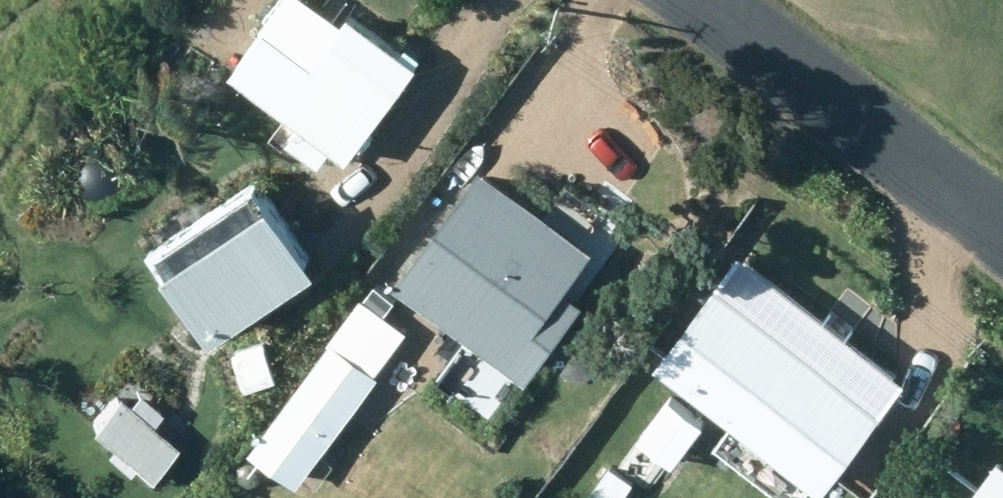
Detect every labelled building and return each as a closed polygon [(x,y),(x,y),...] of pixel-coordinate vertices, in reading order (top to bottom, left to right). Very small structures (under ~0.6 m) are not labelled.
[(426,49),(360,0),(357,0),(352,7),(342,0),(287,0),(279,10),(275,6),(238,55),(299,99),(285,118),(329,149),(342,130),(357,142),(426,49)] [(489,149),(405,263),(515,344),(541,310),(563,327),(594,285),(575,271),(603,235),(489,149)] [(267,180),(165,243),(208,315),(311,252),(267,180)] [(719,273),(662,350),(743,409),(729,430),(752,448),(768,428),(831,475),(889,396),(871,384),(886,363),(820,315),(804,337),(719,273)] [(364,290),(257,436),(316,479),(327,464),(316,457),(384,365),(381,362),(409,324),(364,290)] [(179,431),(121,378),(95,407),(152,460),(179,431)] [(679,451),(710,413),(675,384),(644,422),(679,451)] [(603,461),(585,492),(595,497),(619,497),(631,476),(603,461)]
